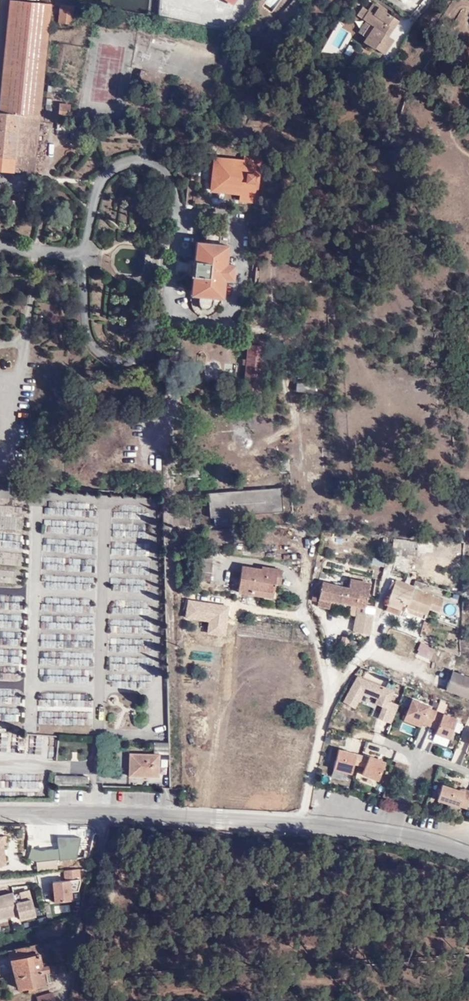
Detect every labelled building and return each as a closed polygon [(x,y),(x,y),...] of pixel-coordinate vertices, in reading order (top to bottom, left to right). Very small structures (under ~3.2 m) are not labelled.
[(370,1),(359,17),(363,19),(355,30),(363,35),(360,39),(371,47),(372,46),(382,53),(392,38),(386,34),(397,19),(370,1)] [(49,6),(8,2),(0,78),(0,173),(30,176),(49,6)] [(56,22),(69,24),(71,9),(58,6),(56,22)] [(147,74),(137,71),(134,81),(145,84),(147,74)] [(69,115),(70,104),(58,104),(57,115),(69,115)] [(239,196),(241,164),(213,160),(209,191),(239,196)] [(212,306),(214,297),(222,297),(225,280),(233,280),(234,266),(227,265),(229,246),(220,245),(221,235),(205,233),(204,244),(195,244),(194,260),(191,261),(189,275),(192,275),(190,294),(198,296),(198,307),(204,311),(210,311),(212,306)] [(265,346),(252,344),(250,355),(246,354),(245,362),(249,362),(247,390),(261,392),(265,346)] [(315,380),(294,378),(293,388),(313,390),(315,380)] [(208,514),(281,512),(279,488),(206,491),(208,514)] [(47,516),(57,513),(55,505),(44,508),(47,516)] [(432,533),(447,535),(448,527),(433,525),(432,533)] [(79,555),(92,553),(90,546),(78,548),(79,555)] [(15,563),(15,553),(0,553),(0,563),(15,563)] [(283,568),(264,566),(264,570),(245,569),(242,592),(277,595),(278,576),(283,577),(283,568)] [(18,570),(0,570),(0,583),(18,583),(18,570)] [(412,588),(394,581),(383,608),(387,609),(384,620),(391,622),(395,612),(397,612),(400,605),(405,606),(404,611),(424,617),(426,611),(436,614),(441,602),(412,592),(412,588)] [(323,583),(315,605),(323,608),(327,599),(363,611),(371,589),(353,583),(349,592),(323,583)] [(459,594),(452,593),(451,599),(458,601),(459,594)] [(186,601),(184,620),(207,622),(206,635),(223,637),(227,606),(186,601)] [(419,642),(415,656),(430,660),(434,647),(419,642)] [(446,674),(468,683),(468,674),(450,666),(446,674)] [(446,674),(441,686),(468,696),(468,683),(446,674)] [(357,677),(342,703),(354,710),(360,700),(380,709),(377,719),(390,725),(397,706),(389,703),(394,692),(357,677)] [(422,725),(431,729),(437,712),(410,702),(402,723),(420,728),(422,725)] [(443,715),(434,737),(448,743),(457,720),(443,715)] [(16,732),(0,732),(0,746),(16,747),(16,732)] [(150,763),(166,763),(165,745),(150,745),(150,755),(121,754),(120,779),(149,781),(150,763)] [(339,751),(331,775),(350,779),(354,766),(361,768),(365,757),(339,751)] [(369,759),(361,778),(377,783),(385,765),(369,759)] [(52,777),(51,788),(85,790),(85,779),(52,777)] [(436,805),(458,811),(459,808),(466,810),(466,808),(468,798),(468,792),(462,790),(461,793),(442,786),(436,805)] [(39,853),(32,850),(28,861),(39,865),(60,862),(59,851),(39,853)] [(78,870),(62,872),(63,883),(68,882),(80,881),(78,870)] [(63,883),(49,883),(52,904),(71,903),(68,882),(63,883)] [(16,918),(18,922),(34,918),(30,901),(14,906),(10,893),(0,896),(0,921),(16,918)] [(21,949),(4,954),(14,993),(24,990),(25,996),(33,993),(32,989),(43,987),(40,974),(44,973),(43,967),(38,968),(35,955),(23,958),(21,949)]
